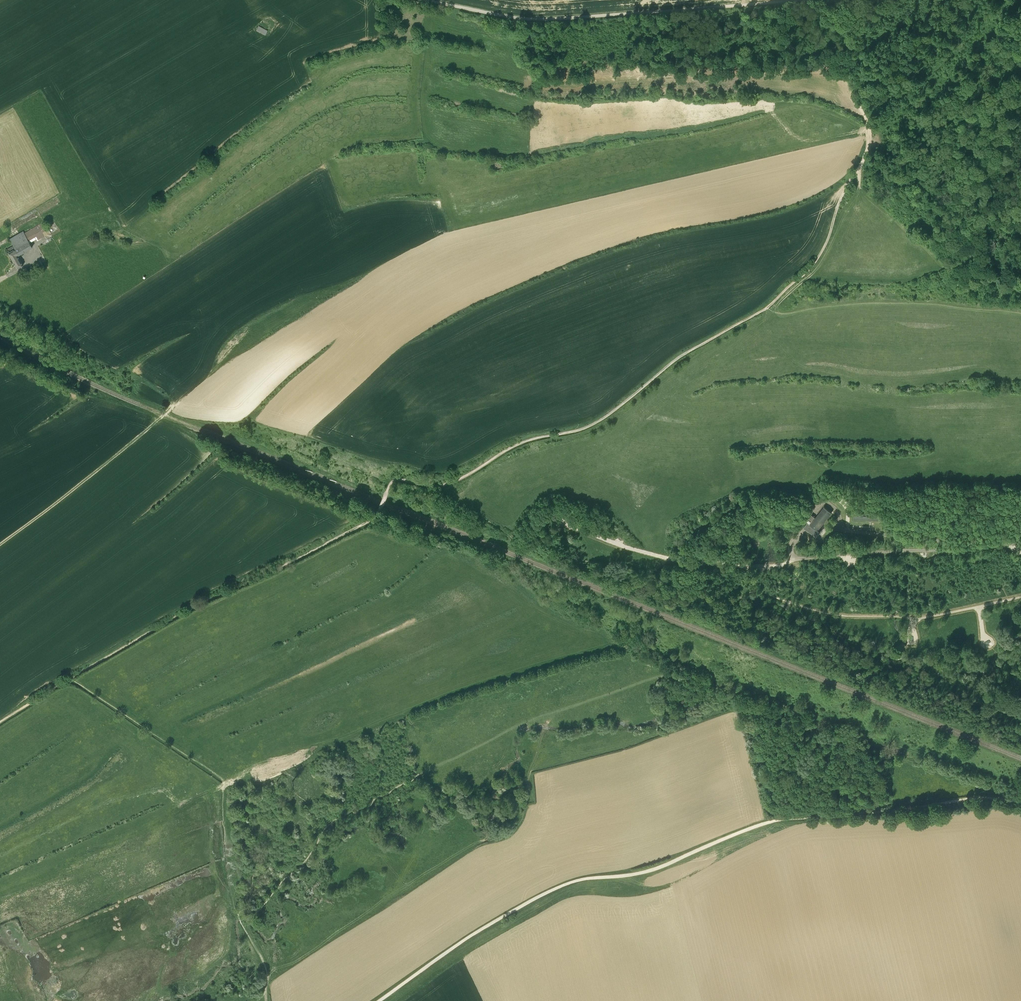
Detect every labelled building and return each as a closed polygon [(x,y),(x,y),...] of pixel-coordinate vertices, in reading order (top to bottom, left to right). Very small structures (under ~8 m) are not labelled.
[(267,30),(259,26),(256,30),(265,35),(267,30)] [(38,240),(51,233),(44,221),(25,232),(24,231),(10,239),(13,246),(8,249),(9,252),(14,261),(14,262),(15,264),(17,268),(23,265),(18,255),(32,247),(30,243),(31,242),(37,239),(38,240)] [(832,513),(832,512),(824,506),(815,517),(812,515),(806,521),(807,522),(804,527),(816,537),(820,532),(818,530),(832,512),(832,513)] [(879,520),(879,513),(872,512),(869,512),(854,512),(854,519),(869,520),(869,521),(871,521),(871,520),(879,520)]
